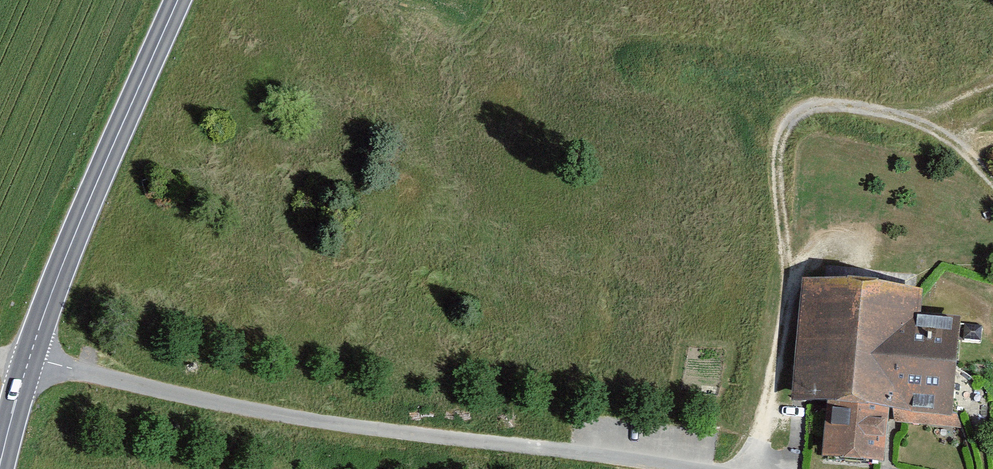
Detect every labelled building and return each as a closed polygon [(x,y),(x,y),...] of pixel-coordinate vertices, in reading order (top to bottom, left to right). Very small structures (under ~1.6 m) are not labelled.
[(819,262),(801,397),(841,403),(835,452),(906,461),(912,411),(992,422),(992,415),(992,327),(983,304),(950,300),(953,279),(819,262)]
